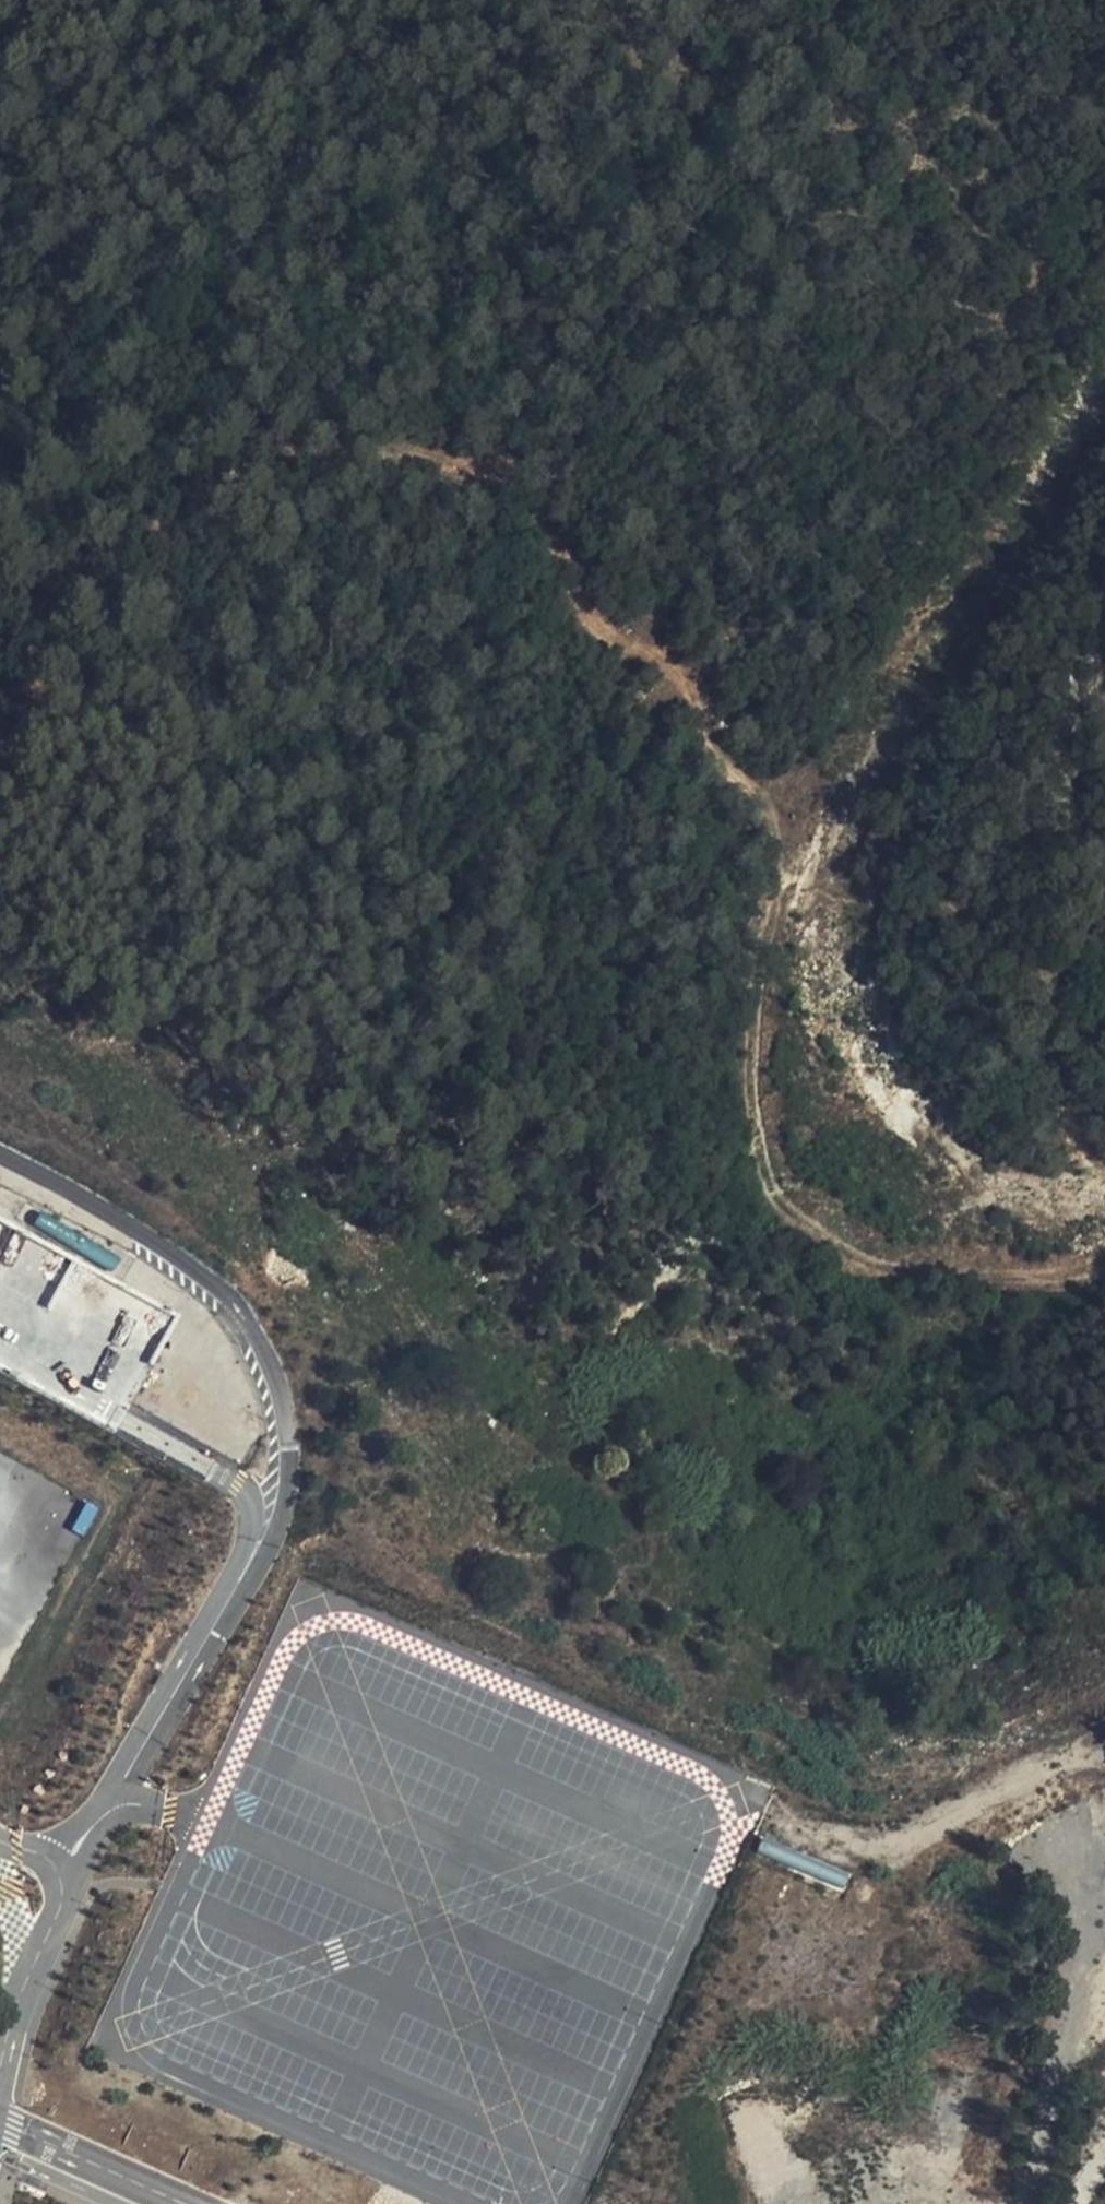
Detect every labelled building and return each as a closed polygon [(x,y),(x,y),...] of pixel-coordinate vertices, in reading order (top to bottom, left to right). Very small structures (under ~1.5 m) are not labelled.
[(11,1264),(23,1234),(0,1225),(0,1259),(11,1264)] [(84,1535),(98,1508),(85,1501),(71,1528),(84,1535)]
